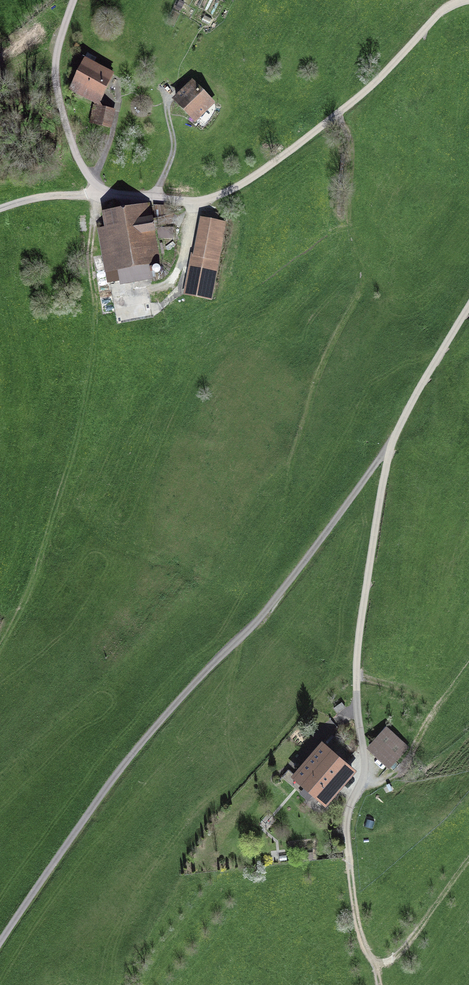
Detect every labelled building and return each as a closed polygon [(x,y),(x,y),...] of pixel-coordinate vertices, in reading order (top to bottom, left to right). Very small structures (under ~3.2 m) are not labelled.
[(69,93),(98,109),(116,76),(87,60),(69,93)] [(172,101),(194,123),(214,103),(192,81),(172,101)] [(101,278),(165,272),(160,210),(140,212),(140,206),(101,209),(103,228),(96,229),(101,278)] [(185,293),(209,299),(226,222),(202,217),(185,293)] [(400,745),(380,728),(365,746),(385,763),(400,745)] [(353,767),(319,742),(293,777),(326,802),(353,767)]
